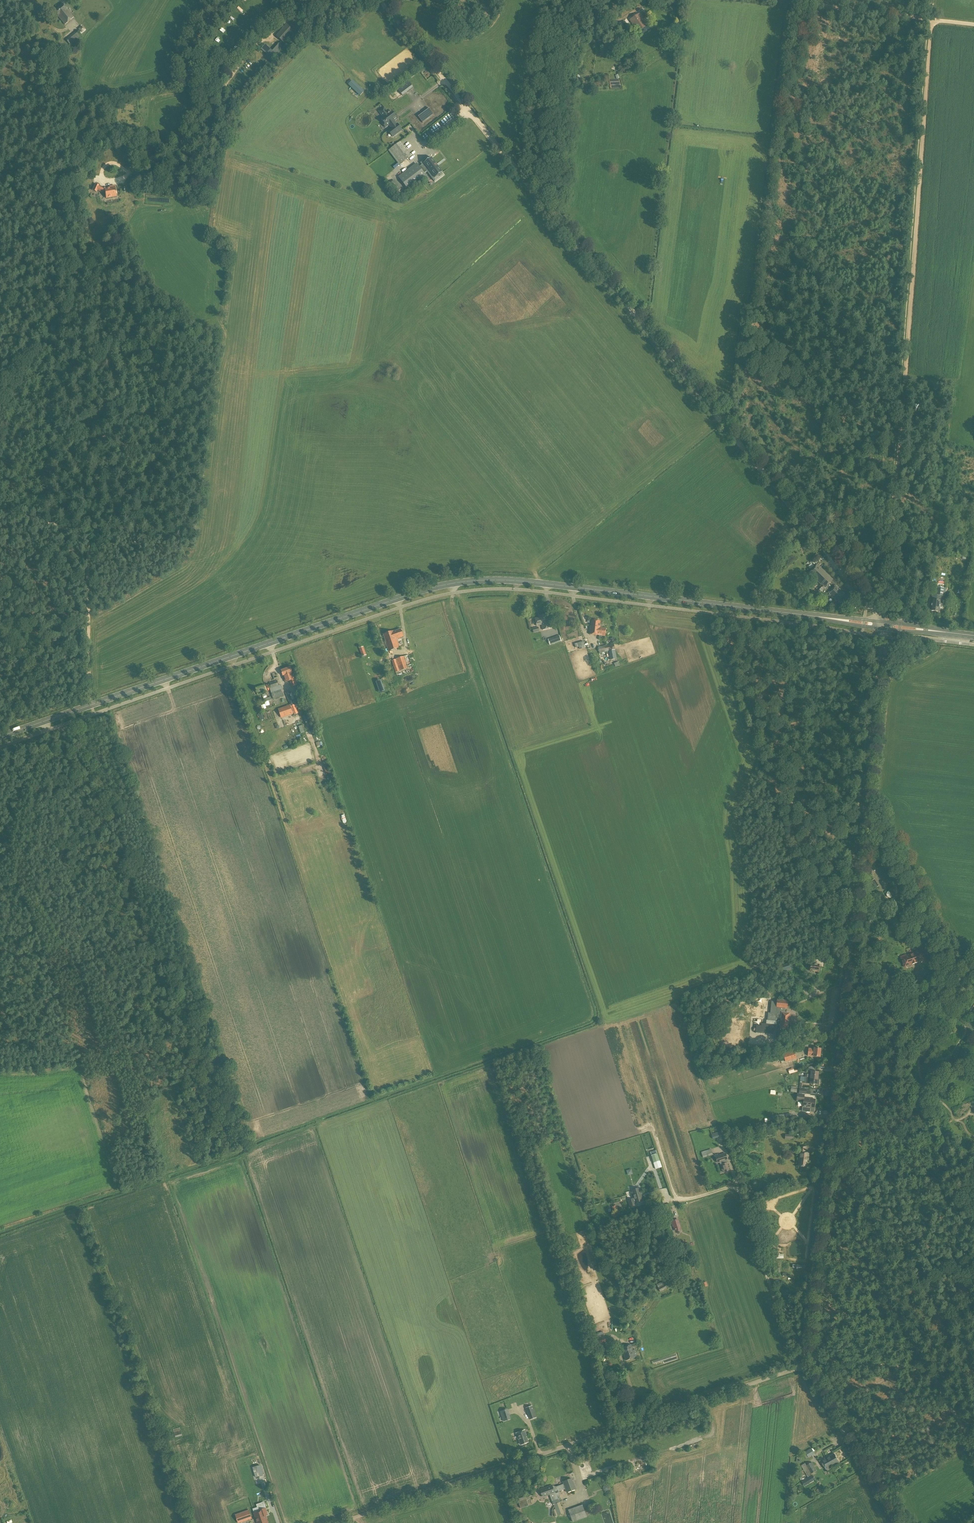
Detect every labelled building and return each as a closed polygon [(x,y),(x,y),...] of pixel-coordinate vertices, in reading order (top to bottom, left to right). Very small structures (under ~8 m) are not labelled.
[(73,17),(66,9),(67,8),(64,3),(53,12),(57,16),(58,16),(65,24),(73,17)] [(647,18),(643,13),(641,14),(630,21),(633,25),(631,26),(634,29),(637,32),(648,26),(644,20),(647,18)] [(613,39),(626,32),(621,22),(614,26),(617,31),(610,35),(613,39)] [(284,42),(294,32),(286,25),(277,36),(284,42)] [(70,45),(81,36),(77,31),(66,40),(70,45)] [(277,55),(284,48),(279,43),(272,51),(265,44),(261,49),(273,60),(277,55)] [(413,87),(409,81),(408,82),(398,90),(399,91),(402,95),(411,88),(413,87)] [(360,96),(364,92),(356,84),(352,89),(360,96)] [(389,114),(384,108),(379,112),(383,117),(381,119),(384,123),(383,124),(385,128),(389,125),(391,128),(388,131),(392,137),(402,130),(398,124),(397,125),(394,121),(398,118),(396,115),(395,116),(392,111),(389,114)] [(434,114),(429,108),(429,109),(418,117),(423,123),(428,119),(434,114)] [(400,165),(412,156),(400,141),(388,151),(400,165)] [(432,158),(424,164),(435,178),(443,172),(432,158)] [(408,190),(427,177),(417,163),(398,177),(408,190)] [(396,193),(401,189),(394,180),(389,184),(396,193)] [(103,188),(100,186),(96,184),(93,190),(97,192),(97,190),(102,192),(105,191),(106,198),(117,196),(115,186),(112,187),(104,189),(104,188),(103,188)] [(787,547),(791,550),(795,544),(791,541),(787,547)] [(823,586),(831,579),(817,565),(810,573),(823,586)] [(831,579),(823,586),(819,591),(834,606),(846,595),(842,592),(843,590),(831,579)] [(932,599),(930,611),(939,612),(940,608),(942,608),(943,604),(940,604),(941,600),(940,600),(941,596),(943,596),(943,590),(944,587),(937,587),(936,595),(937,595),(936,600),(932,599)] [(550,624),(548,614),(539,616),(540,617),(535,619),(537,626),(542,625),(543,630),(552,628),(551,624),(550,624)] [(599,635),(600,626),(601,621),(592,620),(591,627),(590,626),(590,634),(599,635)] [(394,631),(397,639),(403,636),(401,629),(394,631)] [(400,647),(397,639),(394,631),(384,635),(386,642),(389,651),(400,647)] [(550,645),(561,641),(559,635),(548,639),(550,645)] [(616,656),(614,644),(598,647),(599,653),(609,651),(610,657),(616,656)] [(396,672),(413,667),(409,655),(392,661),(396,672)] [(296,684),(291,667),(282,670),(283,676),(284,676),(286,681),(287,680),(290,679),(292,685),(296,684)] [(300,701),(305,699),(300,685),(297,686),(298,689),(297,689),(298,691),(297,691),(300,701)] [(281,689),(271,693),(272,695),(273,697),(274,699),(283,696),(281,689)] [(382,699),(394,694),(392,689),(380,693),(382,699)] [(294,715),(298,713),(290,692),(285,693),(294,715)] [(293,714),(290,705),(278,709),(281,718),(293,714)] [(309,711),(307,705),(302,707),(304,713),(307,722),(308,722),(311,731),(316,729),(312,720),(313,720),(310,711),(309,711)] [(874,889),(879,886),(874,879),(869,882),(874,889)] [(893,897),(899,894),(896,887),(889,890),(889,891),(888,892),(887,892),(886,894),(886,895),(886,896),(887,896),(888,897),(889,898),(890,898),(891,898),(892,898),(893,897)] [(926,960),(923,950),(907,956),(907,955),(901,957),(905,967),(926,960)] [(819,972),(819,971),(820,969),(819,968),(819,965),(807,963),(806,967),(810,967),(810,971),(819,972)] [(787,1008),(788,1001),(777,1000),(776,1014),(768,1013),(767,1020),(777,1021),(777,1025),(761,1023),(761,1026),(756,1025),(755,1033),(773,1035),(774,1029),(776,1029),(775,1037),(782,1038),(783,1028),(788,1029),(790,1014),(785,1013),(785,1008),(787,1008)] [(820,1057),(821,1049),(814,1048),(814,1049),(809,1049),(808,1056),(820,1057)] [(785,1062),(796,1059),(794,1051),(783,1054),(785,1062)] [(808,1078),(818,1079),(819,1072),(811,1071),(810,1075),(806,1074),(805,1077),(806,1077),(805,1079),(808,1078)] [(814,1108),(815,1099),(804,1098),(805,1095),(797,1094),(796,1101),(803,1102),(802,1111),(809,1112),(810,1108),(814,1108)] [(807,1167),(808,1152),(806,1152),(806,1146),(800,1146),(799,1153),(800,1153),(799,1164),(803,1164),(803,1166),(807,1167)] [(703,1158),(713,1155),(711,1149),(701,1152),(703,1158)] [(655,1169),(662,1166),(657,1153),(651,1156),(655,1169)] [(728,1163),(727,1160),(728,1160),(726,1153),(715,1157),(717,1163),(720,1162),(724,1172),(725,1172),(730,1171),(727,1163),(728,1163)] [(630,1207),(635,1206),(635,1203),(643,1200),(640,1188),(632,1190),(633,1192),(632,1192),(633,1196),(633,1199),(628,1200),(630,1207)] [(675,1231),(681,1229),(678,1219),(672,1221),(675,1231)] [(660,1292),(667,1289),(665,1284),(658,1287),(660,1292)] [(606,1343),(603,1334),(592,1337),(595,1345),(600,1344),(603,1352),(610,1350),(607,1342),(606,1343)] [(626,1360),(635,1357),(631,1345),(622,1347),(626,1360)] [(503,1421),(511,1419),(508,1409),(500,1411),(503,1421)] [(528,1443),(526,1437),(527,1437),(525,1430),(516,1433),(518,1439),(519,1439),(521,1445),(528,1443)] [(809,1458),(815,1454),(812,1448),(805,1452),(803,1454),(806,1458),(808,1457),(809,1458)] [(826,1458),(832,1468),(834,1467),(834,1466),(840,1463),(834,1454),(828,1457),(826,1458)] [(817,1471),(812,1462),(807,1465),(805,1463),(801,1466),(808,1477),(812,1475),(811,1474),(817,1471)] [(255,1477),(263,1475),(260,1465),(252,1467),(255,1477)] [(807,1484),(815,1480),(812,1475),(804,1480),(807,1484)] [(557,1487),(558,1490),(558,1491),(566,1488),(567,1492),(576,1489),(574,1484),(573,1484),(572,1479),(563,1482),(564,1484),(557,1487)] [(558,1490),(557,1487),(553,1488),(552,1485),(544,1488),(540,1490),(542,1497),(550,1494),(553,1502),(558,1500),(555,1491),(558,1490)] [(521,1508),(528,1506),(524,1493),(517,1496),(521,1508)] [(558,1500),(553,1502),(558,1515),(564,1513),(559,1499),(558,1500)] [(572,1522),(587,1517),(582,1505),(568,1510),(572,1522)] [(252,1519),(249,1510),(235,1515),(238,1522),(239,1522),(252,1519)]
